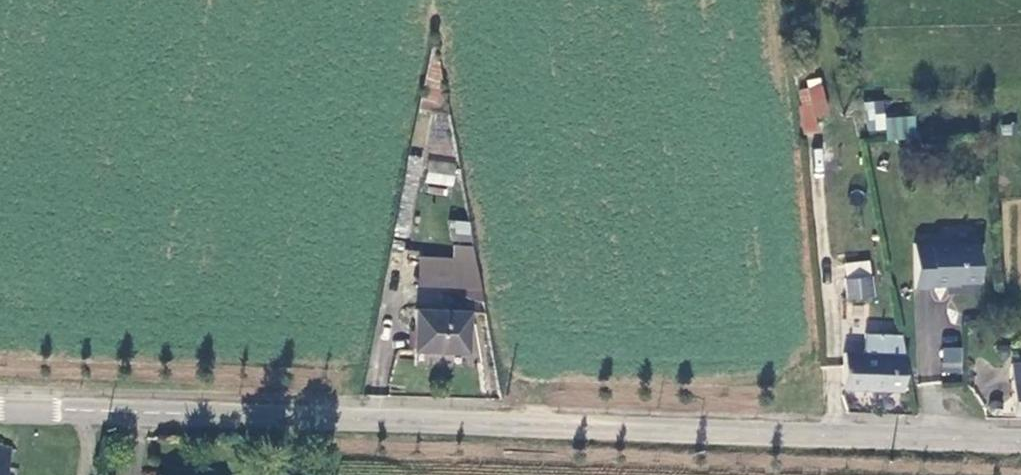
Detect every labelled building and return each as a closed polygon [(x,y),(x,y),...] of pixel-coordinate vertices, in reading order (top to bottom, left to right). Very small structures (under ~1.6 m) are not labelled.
[(434,36),(419,109),(449,112),(434,36)] [(799,106),(805,134),(818,131),(815,116),(829,113),(822,84),(799,90),(803,105),(799,106)] [(914,117),(884,119),(886,141),(916,139),(914,117)] [(458,165),(428,161),(425,186),(455,190),(458,165)] [(451,242),(471,241),(470,220),(450,221),(451,242)] [(982,281),(982,245),(934,245),(934,242),(916,242),(916,288),(934,289),(934,283),(952,283),(952,280),(982,281)] [(455,245),(454,272),(479,273),(475,246),(455,245)] [(869,263),(844,265),(845,280),(870,277),(869,263)] [(466,293),(483,293),(479,273),(454,272),(419,269),(418,284),(465,287),(466,293)] [(870,277),(845,280),(846,300),(871,298),(870,277)] [(470,313),(418,309),(415,348),(468,352),(470,313)] [(904,391),(906,357),(902,333),(866,332),(864,354),(844,354),(843,388),(904,391)] [(959,337),(942,339),(945,364),(963,362),(959,337)] [(1005,407),(1004,403),(1001,400),(998,399),(994,400),(991,403),(989,407),(990,411),(993,414),(997,415),(1001,414),(1004,411),(1005,407)] [(15,450),(0,447),(0,474),(8,474),(15,450)]
